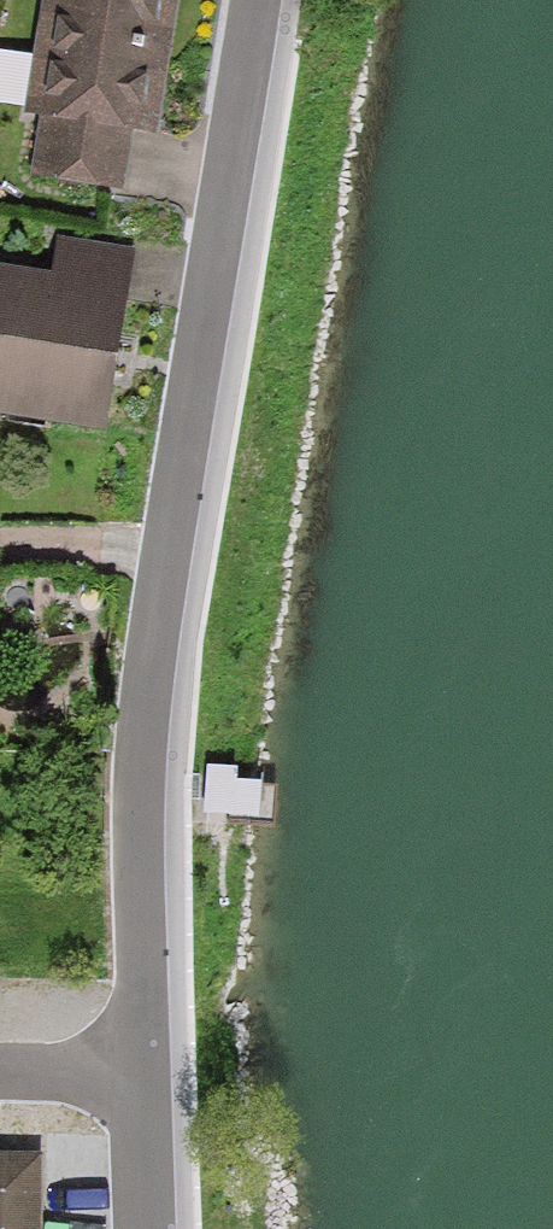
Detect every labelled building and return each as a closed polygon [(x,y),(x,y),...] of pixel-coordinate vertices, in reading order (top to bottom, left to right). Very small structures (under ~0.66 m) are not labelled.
[(25,116),(40,118),(134,132),(158,136),(179,0),(43,0),(25,116)] [(134,132),(40,118),(31,177),(125,191),(134,132)] [(0,265),(0,416),(105,434),(117,358),(136,249),(57,235),(50,274),(0,265)] [(42,1153),(0,1153),(0,1228),(42,1228),(42,1153)]
